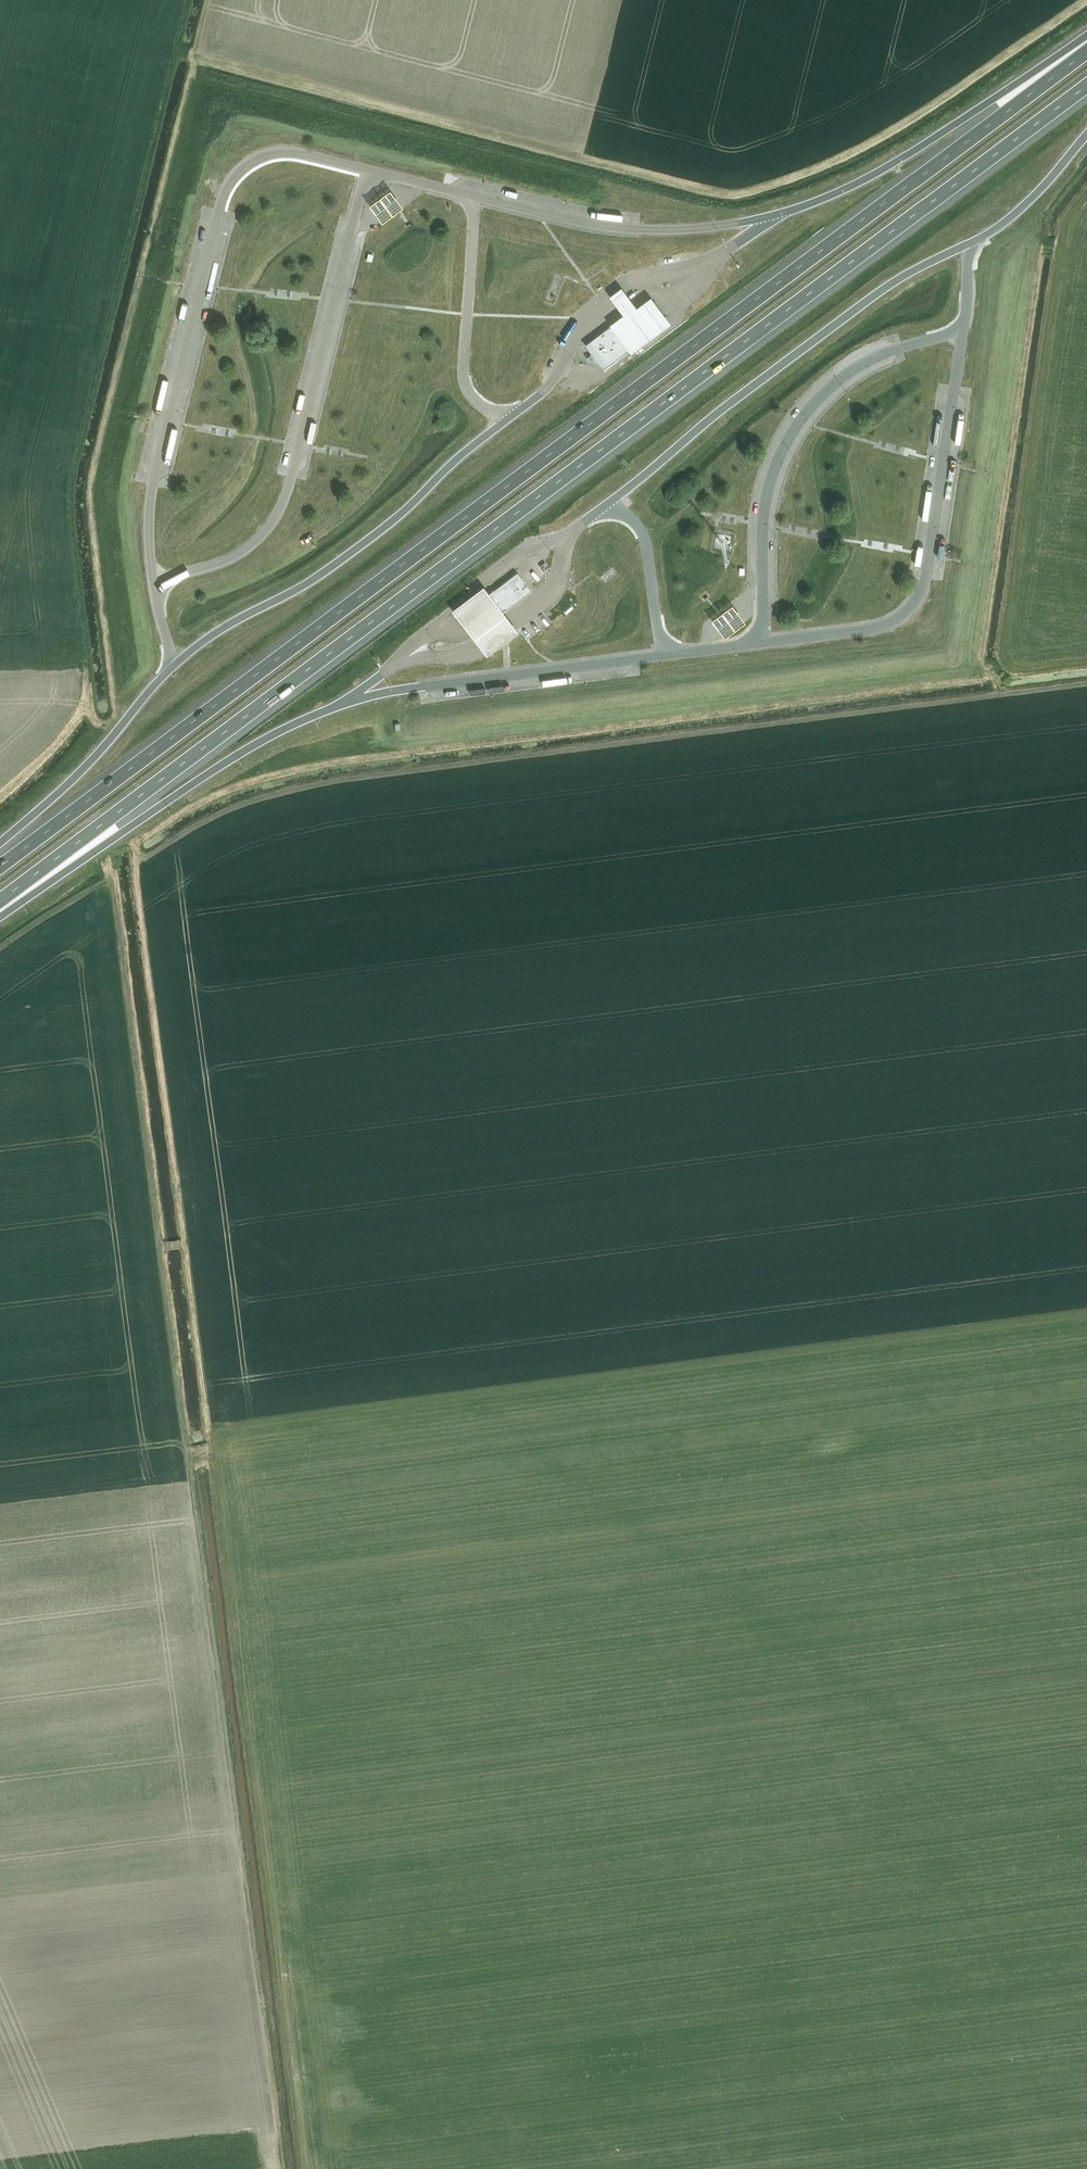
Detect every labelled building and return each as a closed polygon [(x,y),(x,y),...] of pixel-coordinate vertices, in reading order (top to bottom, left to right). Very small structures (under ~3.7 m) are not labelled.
[(390,189),(369,204),(377,214),(382,221),(403,206),(397,199),(390,189)] [(346,316),(350,286),(342,285),(338,315),(346,316)] [(611,322),(612,324),(631,349),(632,351),(670,323),(650,297),(636,307),(629,297),(621,287),(610,295),(617,305),(623,313),(611,322)] [(604,370),(631,349),(612,324),(585,344),(604,370)] [(319,415),(326,388),(320,386),(313,413),(319,415)] [(308,462),(315,428),(309,427),(301,461),(308,462)] [(935,478),(939,454),(932,453),(928,477),(935,478)] [(507,581),(487,596),(500,613),(531,590),(518,572),(507,581)] [(484,583),(452,607),(487,653),(519,629),(484,583)] [(295,634),(272,653),(277,659),(301,640),(295,634)] [(438,697),(466,692),(465,686),(437,691),(438,697)]
